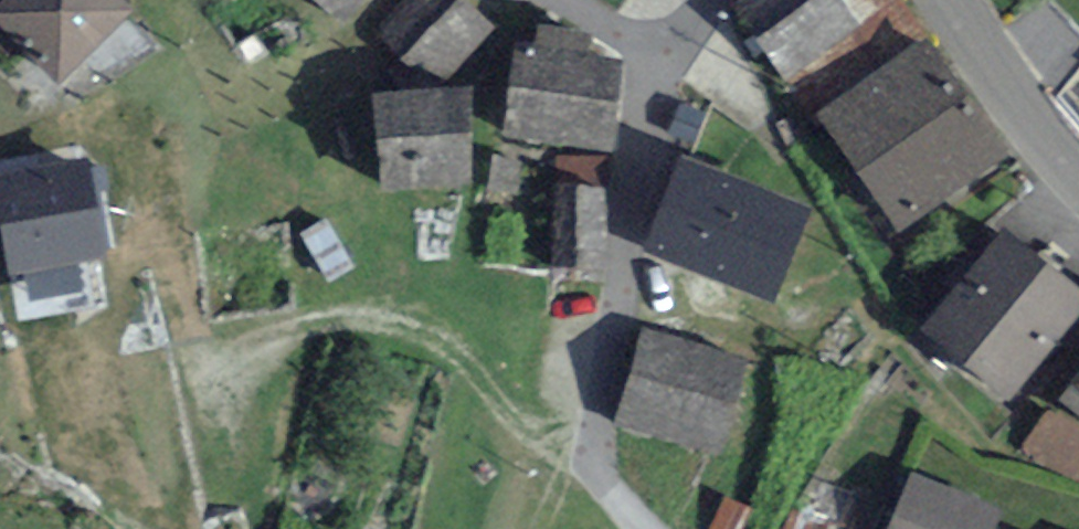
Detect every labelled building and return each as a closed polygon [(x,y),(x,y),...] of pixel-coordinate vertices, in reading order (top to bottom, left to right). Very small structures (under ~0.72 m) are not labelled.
[(0,16),(0,24),(58,84),(126,19),(108,0),(16,0),(0,16)] [(342,22),(363,0),(318,0),(342,22)] [(385,25),(435,76),(484,28),(457,0),(411,0),(385,25)] [(742,8),(785,70),(849,26),(831,0),(754,0),(742,8)] [(616,68),(520,55),(510,132),(606,145),(616,68)] [(927,59),(832,122),(899,223),(995,159),(927,59)] [(465,100),(379,104),(384,192),(470,187),(465,100)] [(686,169),(652,251),(771,300),(805,218),(686,169)] [(81,175),(5,185),(15,262),(91,252),(81,175)] [(561,190),(556,265),(601,268),(606,193),(561,190)] [(1011,243),(935,336),(1014,400),(1078,321),(1078,299),(1011,243)] [(743,366),(644,335),(618,421),(717,451),(743,366)] [(902,528),(989,528),(993,520),(917,490),(902,528)]
